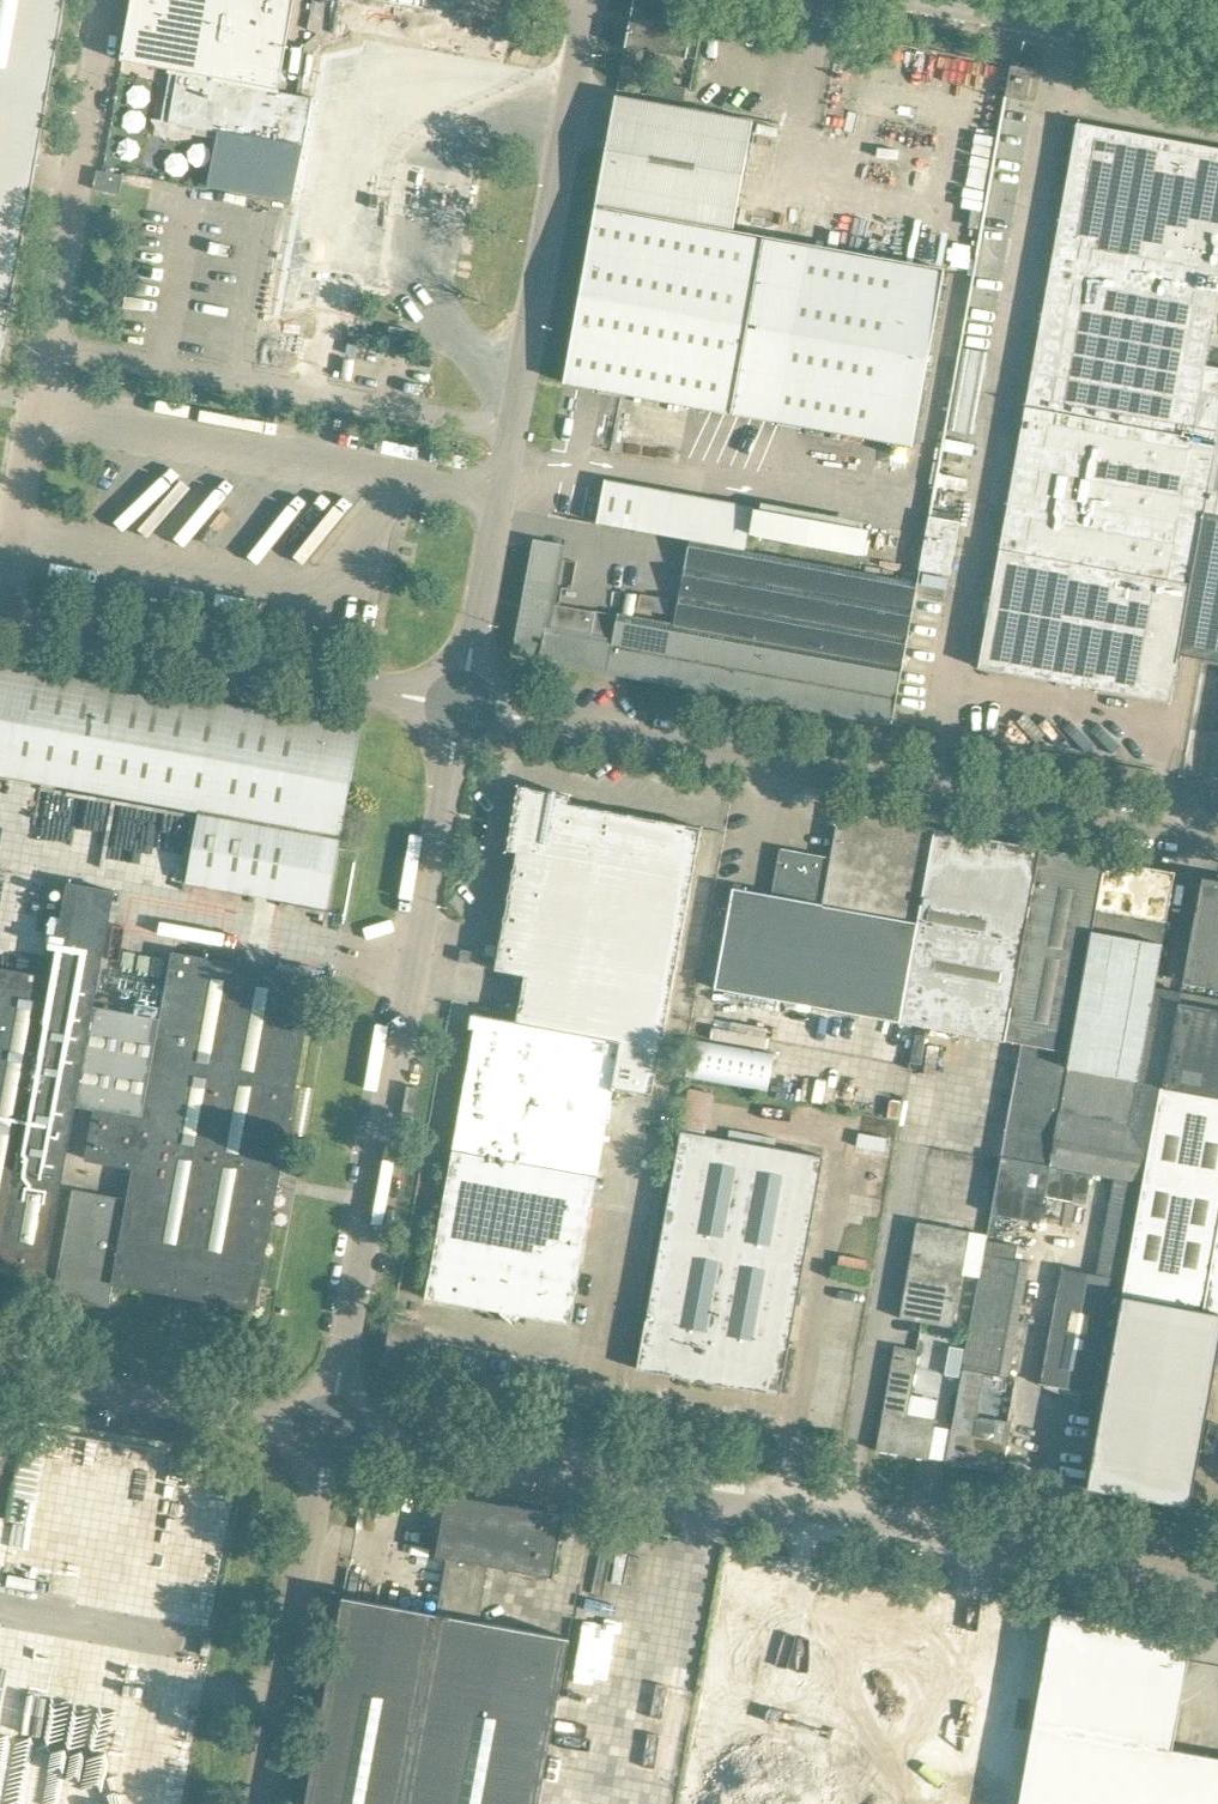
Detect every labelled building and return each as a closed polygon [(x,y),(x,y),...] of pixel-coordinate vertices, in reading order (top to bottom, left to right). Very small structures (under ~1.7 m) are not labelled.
[(12,303),(33,187),(39,153),(66,0),(0,0),(0,301),(12,303)] [(295,0),(131,0),(121,60),(168,69),(168,72),(169,72),(178,74),(278,92),(295,0)] [(625,47),(656,52),(665,2),(654,0),(633,0),(625,47)] [(694,7),(665,2),(656,52),(686,58),(696,6),(695,5),(694,7)] [(1031,69),(1011,65),(1005,96),(1026,100),(1032,69),(1031,69)] [(178,74),(169,122),(219,131),(208,185),(294,200),(303,146),(312,98),(278,92),(178,74)] [(686,87),(650,80),(648,94),(683,101),(686,87)] [(606,148),(606,151),(743,176),(753,120),(616,95),(606,148)] [(452,114),(452,97),(401,97),(401,115),(452,114)] [(1077,123),(1025,408),(1217,442),(1217,367),(1206,365),(1217,300),(1217,148),(1077,123)] [(564,382),(621,392),(679,403),(913,444),(944,269),(733,231),(743,176),(606,151),(593,220),(592,225),(564,382)] [(119,192),(119,190),(122,178),(122,174),(97,169),(94,188),(119,192)] [(372,196),(370,208),(377,209),(379,197),(372,196)] [(2,360),(8,323),(12,303),(0,301),(0,369),(2,360)] [(391,326),(388,339),(411,343),(413,330),(391,326)] [(976,434),(990,349),(965,345),(951,430),(976,434)] [(1217,661),(1217,442),(1025,408),(979,666),(1169,701),(1178,654),(1217,661)] [(930,510),(919,569),(949,574),(959,521),(954,520),(955,514),(930,510)] [(523,607),(515,652),(540,657),(539,659),(598,670),(625,675),(872,720),(891,724),(917,580),(690,539),(674,623),(618,612),(618,614),(596,610),(596,611),(553,603),(564,542),(536,537),(535,540),(524,603),(523,607)] [(923,574),(921,585),(946,590),(948,578),(923,574)] [(640,593),(637,608),(667,613),(669,599),(640,593)] [(199,810),(341,836),(361,727),(167,692),(0,662),(0,774),(199,810)] [(682,929),(698,841),(701,827),(652,818),(652,819),(635,816),(635,815),(628,813),(628,815),(611,811),(611,810),(605,809),(604,810),(588,807),(588,806),(581,805),(581,806),(568,804),(570,795),(527,787),(527,786),(525,786),(525,787),(519,786),(507,850),(517,851),(509,897),(495,969),(525,975),(516,1021),(621,1040),(613,1086),(652,1093),(682,929)] [(186,882),(328,908),(339,848),(341,836),(199,810),(186,882)] [(831,857),(823,904),(918,921),(935,828),(935,827),(840,810),(831,857)] [(918,921),(900,1021),(1004,1040),(1041,847),(1040,846),(1039,848),(1001,841),(935,828),(918,921)] [(1021,1043),(1001,1157),(1051,1165),(1092,1173),(1114,1177),(1143,1182),(1160,1088),(1161,1082),(1138,1078),(1154,987),(1166,920),(1170,921),(1170,920),(1171,919),(1166,918),(1174,875),(1175,875),(1175,871),(1068,852),(1067,852),(1043,847),(1041,847),(1004,1040),(1021,1043)] [(780,848),(771,894),(823,904),(831,857),(780,848)] [(1202,877),(1183,982),(1217,988),(1217,880),(1202,877)] [(92,1108),(110,1009),(93,1006),(113,891),(66,883),(49,977),(0,968),(0,1262),(22,1266),(20,1279),(33,1282),(36,1269),(45,1270),(75,1105),(92,1108)] [(733,887),(715,987),(900,1021),(918,921),(823,904),(771,894),(733,887)] [(462,949),(460,961),(478,965),(481,953),(462,949)] [(134,1167),(129,1198),(73,1188),(53,1297),(109,1307),(113,1283),(176,1294),(190,1296),(255,1308),(316,968),(279,962),(277,971),(173,952),(161,1018),(110,1009),(92,1108),(96,1108),(87,1158),(134,1167)] [(1160,1088),(1217,1099),(1217,1010),(1179,1002),(1165,1083),(1161,1082),(1160,1088)] [(612,1090),(613,1086),(621,1040),(516,1021),(477,1014),(477,1015),(479,1016),(473,1015),(471,1026),(477,1027),(428,1296),(569,1321),(611,1090),(612,1090)] [(692,1039),(685,1076),(768,1091),(775,1054),(692,1039)] [(1143,1182),(1217,1196),(1217,1099),(1160,1088),(1143,1182)] [(891,1100),(888,1117),(900,1119),(903,1102),(891,1100)] [(78,1172),(76,1184),(82,1185),(87,1159),(85,1159),(91,1124),(76,1122),(68,1170),(78,1172)] [(823,1156),(681,1130),(638,1368),(779,1394),(796,1303),(800,1304),(801,1295),(797,1294),(823,1156)] [(1001,1157),(991,1213),(1040,1222),(1045,1195),(1051,1165),(1001,1157)] [(1051,1165),(1045,1195),(1086,1202),(1092,1173),(1051,1165)] [(1040,1382),(1040,1383),(1042,1383),(1046,1384),(1081,1390),(1079,1400),(1077,1409),(1101,1413),(1122,1296),(1125,1281),(1143,1182),(1114,1177),(1096,1276),(1063,1269),(1042,1382),(1040,1382)] [(1087,1487),(1155,1500),(1182,1505),(1189,1506),(1217,1352),(1217,1196),(1143,1182),(1125,1281),(1122,1296),(1101,1413),(1087,1487)] [(900,1318),(953,1327),(970,1231),(918,1222),(900,1318)] [(979,1277),(969,1334),(1014,1343),(1029,1261),(1016,1259),(1018,1245),(986,1239),(979,1277)] [(962,1369),(946,1462),(1003,1472),(1011,1427),(995,1424),(992,1437),(973,1434),(984,1373),(1015,1379),(1015,1377),(1008,1376),(1014,1343),(969,1334),(962,1369)] [(876,1450),(929,1459),(937,1419),(908,1413),(920,1350),(895,1345),(876,1450)] [(950,1345),(944,1374),(959,1377),(964,1348),(950,1345)] [(355,1599),(343,1597),(336,1637),(306,1799),(305,1803),(540,1803),(571,1639),(479,1622),(490,1566),(553,1577),(564,1516),(564,1515),(503,1504),(491,1501),(447,1493),(436,1556),(447,1558),(437,1614),(355,1599)] [(226,1571),(0,1530),(0,1803),(183,1803),(226,1571)] [(1017,1803),(1217,1803),(1217,1756),(1173,1748),(1189,1660),(1194,1630),(1193,1630),(1133,1619),(1114,1616),(1052,1604),(1052,1608),(1017,1803)] [(929,1695),(922,1739),(1007,1752),(1021,1663),(991,1659),(989,1672),(939,1664),(942,1647),(809,1626),(801,1675),(929,1695)] [(693,1803),(998,1803),(1006,1758),(711,1702),(693,1803)]
